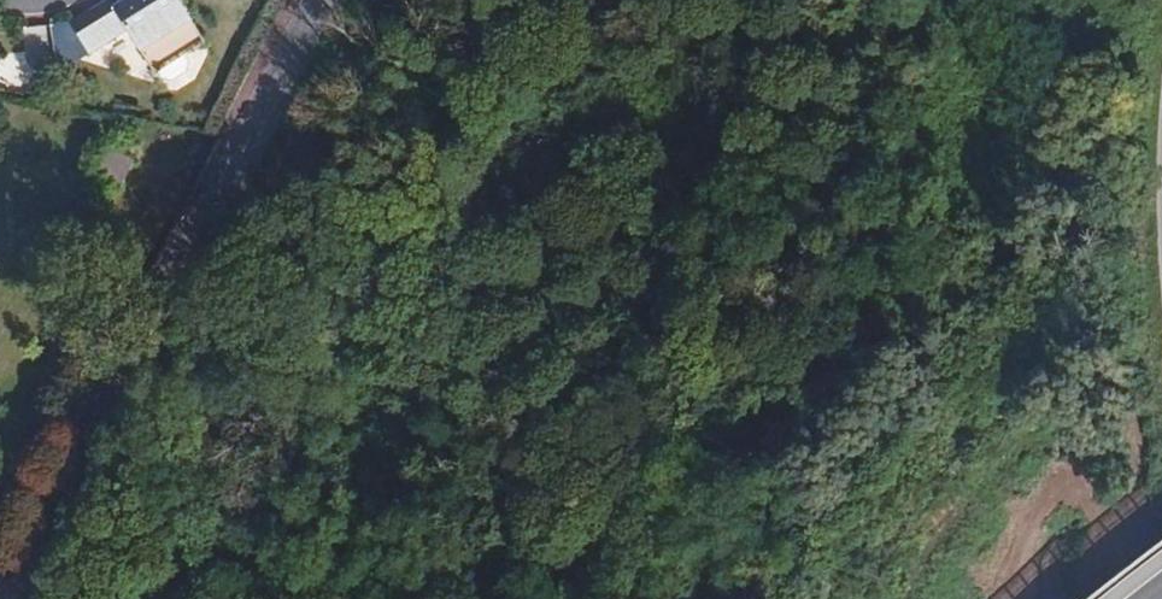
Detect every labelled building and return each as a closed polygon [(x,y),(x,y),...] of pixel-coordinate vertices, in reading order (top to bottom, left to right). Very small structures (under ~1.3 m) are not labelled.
[(199,38),(177,0),(114,0),(109,3),(107,0),(98,0),(93,3),(66,20),(65,21),(83,50),(123,27),(148,69),(199,38)] [(125,173),(99,159),(84,185),(110,199),(125,173)] [(1129,591),(1126,590),(1122,591),(1119,593),(1118,596),(1118,598),(1135,598),(1129,591)]
